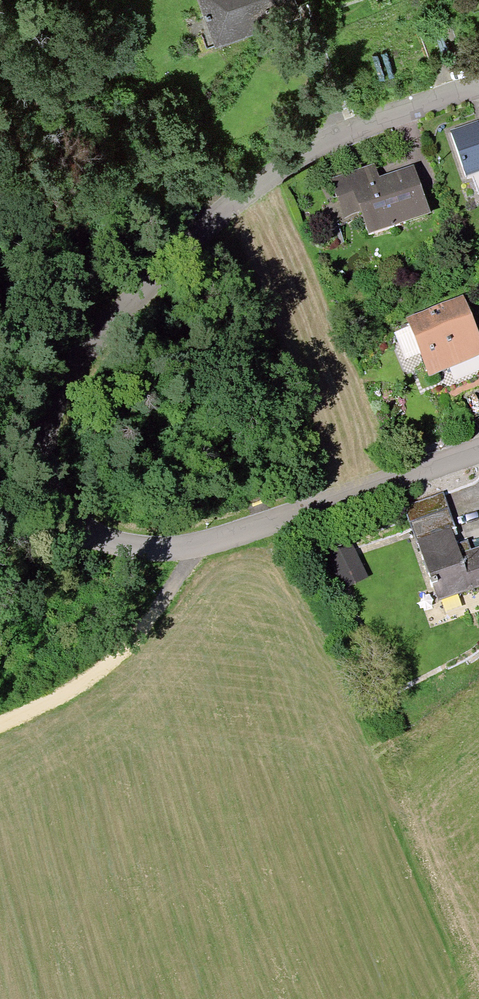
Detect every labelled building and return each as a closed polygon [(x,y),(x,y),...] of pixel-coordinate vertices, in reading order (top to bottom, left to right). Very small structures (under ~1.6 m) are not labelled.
[(287,0),(202,0),(207,15),(204,16),(206,20),(222,14),(230,34),(270,19),(270,20),(292,11),(287,0)] [(477,127),(449,137),(457,158),(478,151),(478,134),(477,127)] [(366,191),(360,175),(330,185),(337,203),(338,203),(337,202),(353,196),(367,238),(426,218),(412,175),(366,191)] [(430,376),(449,368),(458,391),(478,382),(478,362),(475,352),(477,352),(459,308),(410,327),(430,376)] [(478,589),(478,552),(458,559),(449,533),(453,531),(447,513),(409,526),(430,585),(428,586),(430,590),(435,588),(439,600),(434,601),(435,604),(478,589)]
